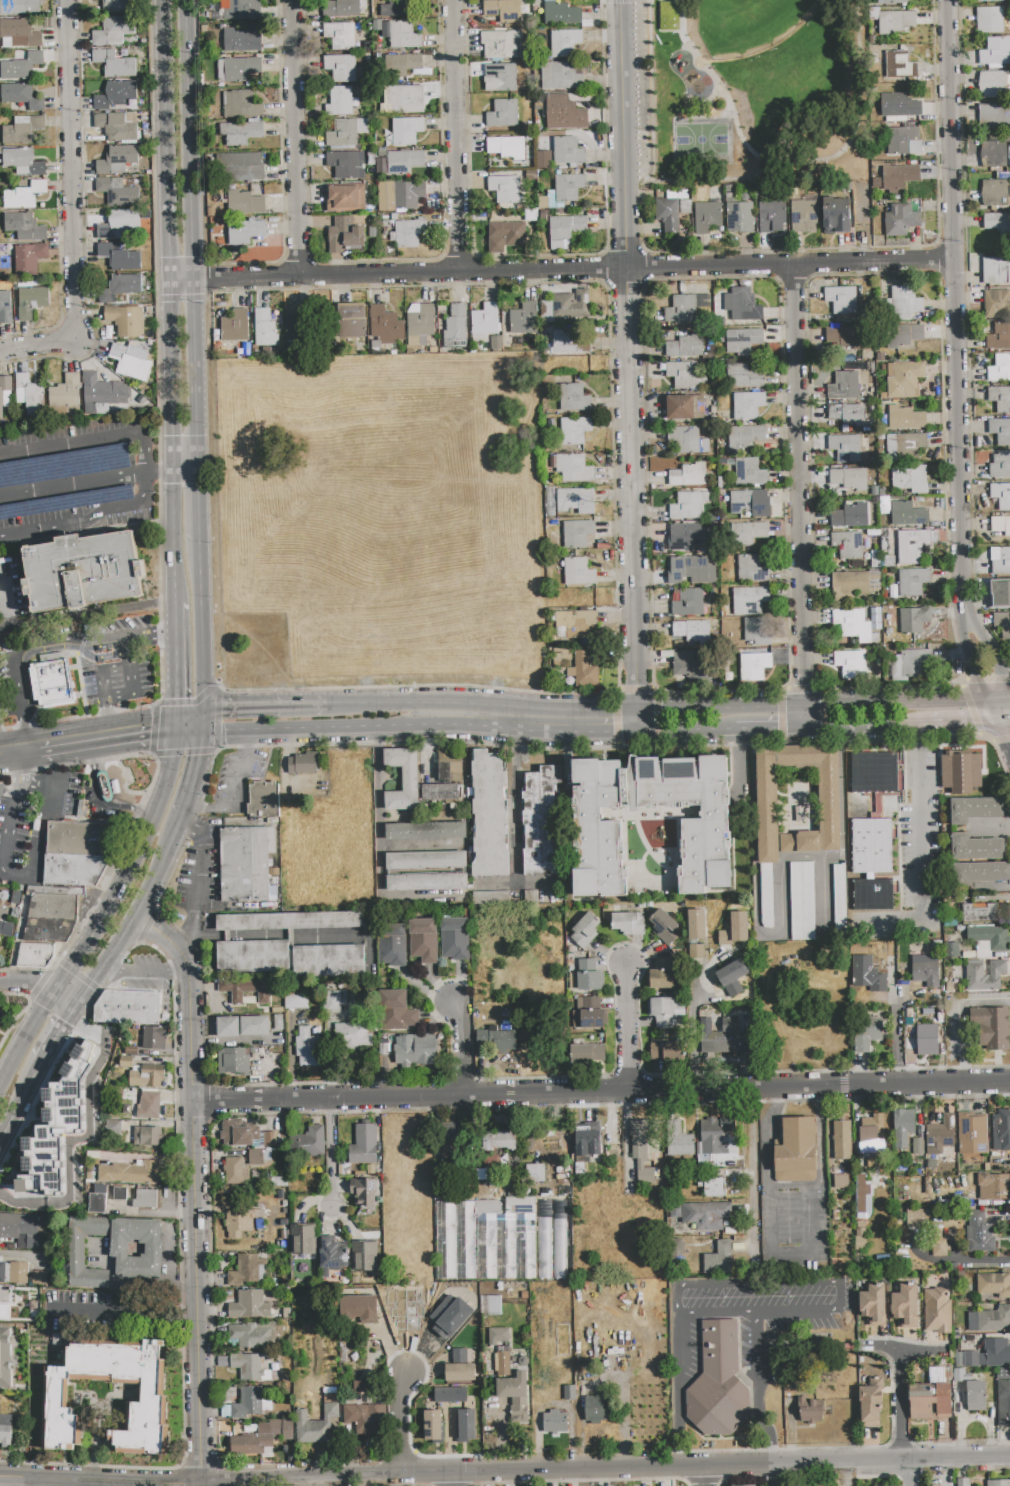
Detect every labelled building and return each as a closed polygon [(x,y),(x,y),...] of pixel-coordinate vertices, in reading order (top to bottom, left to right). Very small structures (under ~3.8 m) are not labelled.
[(40,15),(0,15),(0,0),(39,0),(40,15)] [(103,13),(103,0),(131,0),(131,12),(103,13)] [(229,8),(228,0),(260,0),(261,20),(208,21),(208,12),(224,12),(223,8),(229,8)] [(336,1),(336,0),(359,0),(360,17),(323,18),(322,2),(336,1)] [(389,5),(389,0),(411,0),(411,18),(381,19),(381,5),(389,5)] [(483,1),(520,0),(521,23),(511,23),(511,24),(500,24),(500,17),(484,17),(483,1)] [(581,24),(544,24),(544,1),(555,1),(555,4),(568,4),(568,8),(581,8),(581,24)] [(1003,7),(1004,33),(977,34),(976,8),(1003,7)] [(916,11),(916,27),(903,27),(903,32),(890,32),(890,35),(880,36),(879,12),(916,11)] [(135,16),(135,34),(123,35),(124,44),(92,45),(92,32),(103,31),(103,17),(135,16)] [(0,20),(28,20),(29,25),(32,25),(32,32),(42,32),(42,48),(3,48),(3,38),(0,38),(0,20)] [(421,47),(390,48),(390,39),(382,39),(381,36),(373,37),(373,20),(381,20),(381,22),(413,21),(414,33),(421,33),(421,47)] [(354,23),(354,50),(332,51),(332,38),(323,38),(323,24),(354,23)] [(260,24),(261,51),(224,52),(223,29),(235,29),(235,31),(247,31),(246,24),(260,24)] [(582,30),(582,45),(574,45),(575,58),(551,58),(551,30),(582,30)] [(481,32),(516,31),(516,32),(523,32),(523,61),(490,62),(490,59),(484,59),(484,45),(481,45),(481,32)] [(987,38),(1009,37),(1009,68),(988,69),(988,65),(979,65),(979,50),(987,50),(987,38)] [(92,50),(116,50),(116,59),(123,59),(123,58),(136,58),(136,77),(104,78),(104,66),(106,66),(106,63),(104,63),(98,63),(98,64),(92,64),(92,50)] [(1,62),(14,61),(28,60),(28,51),(43,51),(44,65),(32,65),(33,73),(30,73),(31,81),(1,82),(1,62)] [(909,51),(909,63),(917,63),(918,78),(886,78),(886,51),(909,51)] [(422,54),(423,70),(406,70),(406,78),(385,79),(384,55),(422,54)] [(324,56),(357,55),(357,82),(333,83),(333,70),(324,70),(324,56)] [(261,58),(261,74),(247,74),(247,81),(218,82),(217,60),(224,60),(224,59),(261,58)] [(543,89),(542,63),(578,62),(579,69),(575,69),(575,74),(583,74),(584,88),(543,89)] [(485,65),(516,64),(517,91),(485,92),(485,65)] [(1003,71),(1005,98),(979,99),(978,72),(1003,71)] [(136,81),(136,111),(94,111),(93,96),(106,96),(105,90),(107,82),(136,81)] [(1,85),(33,84),(33,98),(44,98),(45,111),(29,112),(29,103),(11,103),(11,102),(2,103),(1,85)] [(330,87),(352,86),(352,93),(366,93),(366,111),(352,112),(352,115),(326,115),(326,105),(330,105),(330,87)] [(381,104),(384,104),(384,87),(423,86),(423,114),(381,115),(381,104)] [(263,117),(223,118),(223,92),(231,92),(231,91),(254,90),(254,102),(263,102),(263,117)] [(881,94),(908,93),(908,97),(911,97),(911,102),(922,101),(922,122),(881,123),(881,94)] [(546,94),(568,94),(568,101),(576,101),(576,109),(587,109),(588,128),(547,130),(546,94)] [(517,99),(518,127),(486,128),(486,112),(494,112),(494,100),(517,99)] [(979,104),(1009,104),(1009,126),(996,126),(996,131),(979,132),(979,104)] [(94,114),(137,114),(137,141),(108,141),(108,136),(106,136),(106,129),(94,129),(94,114)] [(2,126),(15,126),(15,117),(30,117),(31,146),(3,146),(2,126)] [(393,119),(424,118),(424,133),(416,133),(416,146),(393,146),(393,119)] [(369,119),(370,133),(357,134),(358,148),(330,149),(330,146),(326,146),(326,132),(334,132),(333,120),(369,119)] [(263,123),(264,138),(248,139),(248,146),(227,146),(226,136),(219,136),(218,124),(263,123)] [(887,129),(919,128),(919,140),(922,140),(922,154),(887,154),(887,129)] [(523,137),(524,160),(510,161),(510,159),(500,159),(500,154),(487,154),(486,138),(523,137)] [(553,137),(577,137),(577,149),(586,149),(586,163),(554,164),(553,137)] [(981,142),(1007,142),(1007,168),(981,168),(981,142)] [(138,146),(138,175),(96,175),(96,160),(106,160),(106,153),(109,153),(109,146),(138,146)] [(3,149),(34,149),(34,162),(46,162),(46,176),(16,177),(16,168),(3,168),(3,149)] [(423,150),(424,168),(409,168),(409,175),(388,176),(387,152),(423,150)] [(537,151),(536,168),(549,168),(550,151),(537,151)] [(326,153),(359,152),(359,179),(335,180),(334,167),(326,167),(326,153)] [(263,153),(263,164),(265,164),(265,181),(213,182),(212,154),(263,153)] [(883,166),(920,166),(921,181),(904,182),(904,190),(897,190),(897,194),(889,194),(889,190),(884,190),(883,166)] [(555,176),(585,174),(586,189),(578,190),(578,202),(555,203),(555,176)] [(487,177),(519,176),(520,203),(496,203),(496,191),(488,191),(487,177)] [(96,179),(123,178),(123,188),(139,187),(140,207),(132,207),(132,205),(119,206),(119,207),(107,207),(107,192),(96,193),(96,179)] [(4,209),(4,190),(16,190),(16,188),(31,188),(31,180),(47,180),(47,193),(32,193),(32,195),(35,195),(35,209),(4,209)] [(981,180),(1009,180),(1009,206),(981,206),(981,180)] [(395,210),(395,212),(379,212),(378,182),(394,182),(394,183),(395,210)] [(394,183),(425,182),(425,198),(417,199),(418,209),(395,210),(394,183)] [(364,212),(328,213),(327,187),(356,187),(356,184),(363,184),(364,212)] [(266,213),(228,213),(227,190),(239,190),(239,192),(251,192),(251,197),(266,197),(266,213)] [(823,197),(849,197),(850,232),(833,232),(833,234),(824,234),(823,197)] [(655,199),(678,199),(679,236),(665,237),(664,224),(663,224),(662,221),(656,221),(655,199)] [(691,213),(680,214),(679,201),(691,200),(691,213)] [(791,201),(818,200),(819,223),(816,223),(816,232),(792,232),(791,201)] [(785,201),(786,234),(759,235),(758,202),(785,201)] [(753,202),(754,234),(739,234),(739,232),(727,232),(726,203),(753,202)] [(721,203),(721,226),(711,227),(711,235),(696,236),(695,204),(721,203)] [(921,213),(921,227),(909,227),(909,229),(907,229),(907,237),(885,237),(885,213),(891,213),(890,204),(911,204),(911,213),(921,213)] [(139,210),(140,229),(110,230),(109,220),(110,211),(139,210)] [(5,214),(33,213),(33,219),(36,219),(36,226),(47,226),(47,242),(17,243),(17,231),(5,231),(5,214)] [(984,214),(1009,214),(1009,237),(999,237),(999,232),(997,232),(997,229),(984,229),(984,214)] [(334,217),(353,216),(353,227),(365,226),(366,250),(345,251),(345,253),(329,254),(329,227),(334,227),(334,217)] [(550,217),(588,216),(589,232),(571,233),(572,240),(551,241),(550,217)] [(230,245),(229,222),(249,222),(249,219),(254,219),(254,221),(266,221),(266,237),(251,237),(251,245),(230,245)] [(395,221),(427,221),(427,235),(419,235),(419,248),(395,248),(395,221)] [(489,223),(525,222),(525,247),(504,247),(504,252),(490,253),(489,223)] [(369,227),(377,227),(377,237),(369,237),(369,227)] [(15,246),(48,246),(48,260),(38,260),(38,276),(15,276),(15,246)] [(141,252),(141,271),(111,271),(111,251),(128,251),(128,253),(141,252)] [(983,258),(1009,257),(1009,283),(983,284),(983,258)] [(141,275),(142,293),(129,293),(129,303),(99,303),(98,289),(109,289),(109,281),(112,281),(112,275),(118,274),(118,275),(141,275)] [(891,287),(915,286),(915,299),(924,298),(924,313),(911,313),(912,320),(892,321),(891,287)] [(724,294),(731,294),(731,287),(751,287),(751,294),(754,294),(754,306),(763,306),(763,320),(731,321),(731,311),(724,311),(724,294)] [(824,288),(856,287),(857,322),(835,323),(835,314),(833,314),(833,302),(824,302),(824,288)] [(18,288),(49,288),(49,308),(32,308),(32,322),(19,322),(18,288)] [(589,290),(589,318),(553,319),(553,294),(574,293),(574,300),(576,300),(576,290),(589,290)] [(984,290),(1009,290),(1009,318),(984,319),(984,290)] [(11,324),(0,324),(0,291),(10,291),(11,324)] [(672,295),(695,295),(695,322),(664,322),(664,308),(672,308),(672,295)] [(536,301),(537,336),(510,336),(510,334),(502,334),(501,312),(509,311),(509,310),(522,310),(522,302),(536,301)] [(497,302),(498,334),(471,335),(471,312),(483,312),(483,303),(497,302)] [(432,304),(433,336),(427,336),(428,347),(408,347),(407,312),(411,305),(432,304)] [(467,304),(467,348),(443,349),(443,330),(446,330),(446,317),(451,317),(450,304),(467,304)] [(338,306),(365,305),(366,338),(365,338),(365,345),(339,345),(338,306)] [(370,305),(384,305),(384,313),(397,312),(397,321),(404,321),(405,343),(380,344),(380,337),(371,338),(370,305)] [(142,307),(144,340),(118,341),(118,326),(115,326),(115,322),(104,322),(104,307),(117,306),(117,308),(142,307)] [(248,308),(248,340),(221,340),(221,318),(232,317),(232,309),(248,308)] [(254,308),(270,308),(271,347),(255,347),(254,308)] [(302,341),(301,315),(284,316),(284,342),(302,341)] [(994,322),(1009,322),(1009,349),(986,349),(986,335),(994,335),(994,322)] [(923,325),(924,341),(910,341),(910,346),(898,346),(898,350),(884,350),(884,327),(923,325)] [(840,327),(864,327),(863,352),(853,351),(853,347),(839,347),(840,327)] [(826,328),(838,328),(838,343),(826,343),(826,328)] [(726,330),(763,329),(763,345),(750,345),(750,355),(726,356),(726,330)] [(553,330),(563,330),(563,333),(574,333),(574,342),(590,342),(590,354),(553,355),(553,330)] [(703,359),(665,360),(665,342),(679,341),(679,337),(691,336),(691,334),(702,333),(703,359)] [(491,336),(502,336),(502,350),(491,350),(491,336)] [(113,343),(127,348),(128,345),(139,348),(139,347),(142,348),(142,350),(149,352),(149,354),(155,356),(146,384),(115,373),(119,362),(108,358),(113,343)] [(995,354),(1009,354),(1009,381),(987,381),(987,367),(995,367),(995,354)] [(665,363),(706,362),(707,389),(674,390),(674,377),(665,377),(665,363)] [(925,362),(926,378),(916,378),(917,390),(916,390),(916,398),(888,399),(887,378),(894,378),(894,363),(925,362)] [(727,387),(726,363),(748,363),(748,372),(765,371),(765,387),(727,387)] [(83,371),(97,370),(97,382),(123,381),(124,385),(130,385),(131,403),(98,405),(98,406),(96,406),(96,417),(85,418),(83,371)] [(835,371),(859,371),(859,399),(827,399),(827,384),(835,384),(835,371)] [(16,373),(29,373),(29,384),(38,384),(38,387),(44,386),(45,415),(26,415),(26,403),(16,403),(16,373)] [(64,373),(79,373),(80,407),(49,408),(49,387),(58,387),(58,384),(64,384),(64,373)] [(3,387),(0,387),(0,376),(12,376),(12,391),(3,391),(3,387)] [(559,384),(583,384),(583,396),(592,396),(592,411),(559,411),(559,384)] [(988,388),(1009,387),(1009,414),(997,414),(996,401),(988,402),(988,388)] [(734,393),(765,393),(766,407),(758,407),(758,420),(736,420),(736,415),(734,415),(734,393)] [(666,395),(704,395),(704,419),(667,420),(666,395)] [(828,405),(866,404),(866,428),(838,428),(838,423),(828,423),(828,405)] [(889,429),(889,405),(899,405),(899,408),(912,408),(912,413),(926,412),(926,429),(889,429)] [(561,418),(592,418),(592,432),(584,432),(584,445),(561,445),(561,418)] [(988,419),(1009,419),(1009,447),(997,447),(997,434),(988,434),(988,419)] [(766,426),(766,442),(753,442),(753,450),(729,450),(729,426),(766,426)] [(667,427),(699,427),(699,439),(709,439),(709,454),(675,454),(675,442),(668,442),(667,427)] [(887,435),(926,434),(926,448),(919,448),(919,461),(887,462),(887,435)] [(828,436),(859,435),(860,463),(837,464),(837,451),(828,451),(828,436)] [(997,451),(1009,451),(1009,478),(989,478),(989,464),(993,464),(993,455),(997,455),(997,451)] [(556,455),(585,455),(585,467),(594,467),(594,482),(562,483),(562,473),(556,473),(556,455)] [(768,485),(736,486),(735,458),(759,458),(759,470),(767,470),(768,485)] [(669,486),(669,470),(681,470),(681,461),(707,460),(707,485),(669,486)] [(892,467),(900,467),(900,465),(926,465),(926,495),(911,495),(911,490),(892,490),(892,467)] [(829,470),(867,469),(867,490),(843,490),(843,485),(830,486),(829,470)] [(990,484),(1009,484),(1009,511),(999,511),(999,499),(990,499),(990,484)] [(556,490),(595,489),(595,514),(578,515),(578,509),(568,509),(568,512),(557,512),(556,490)] [(731,491),(768,490),(769,519),(752,519),(752,515),(731,516),(731,491)] [(670,519),(670,505),(677,505),(677,492),(709,492),(709,502),(700,502),(700,519),(670,519)] [(892,526),(891,502),(912,501),(912,509),(929,508),(929,525),(892,526)] [(867,526),(831,528),(831,512),(844,511),(844,506),(856,505),(856,503),(867,502),(867,526)] [(991,517),(1009,516),(1009,537),(1005,537),(1005,532),(991,532),(991,517)] [(563,521),(595,521),(595,535),(587,535),(588,548),(549,548),(549,534),(563,534),(563,521)] [(731,524),(768,522),(768,538),(753,539),(753,546),(732,547),(731,524)] [(669,551),(669,525),(706,524),(706,551),(669,551)] [(897,531),(938,530),(939,546),(921,546),(922,565),(898,566),(897,531)] [(34,614),(31,595),(26,595),(24,578),(28,578),(23,546),(30,545),(30,547),(57,542),(56,538),(80,534),(80,539),(132,531),(136,554),(133,554),(134,561),(143,560),(145,575),(139,576),(143,597),(87,606),(71,609),(70,606),(67,607),(68,609),(34,614)] [(831,533),(862,532),(863,559),(840,560),(840,547),(831,548),(831,533)] [(991,548),(1009,547),(1009,574),(992,575),(992,561),(991,561),(991,548)] [(738,555),(760,555),(761,567),(770,567),(770,581),(738,582),(738,555)] [(564,558),(587,557),(588,570),(597,570),(597,584),(564,585),(564,558)] [(670,557),(708,557),(708,564),(717,564),(717,586),(692,586),(692,584),(691,584),(691,577),(683,577),(683,585),(668,585),(668,570),(670,570),(670,557)] [(898,570),(930,569),(930,583),(923,583),(923,597),(899,597),(898,570)] [(832,572),(869,572),(870,605),(834,605),(834,595),(833,595),(832,572)] [(869,586),(879,585),(878,572),(868,572),(869,586)] [(991,580),(1009,580),(1009,608),(1009,606),(1001,606),(1001,608),(993,608),(993,594),(991,595),(991,580)] [(733,588),(769,587),(769,603),(762,603),(762,615),(722,616),(722,600),(733,600),(733,588)] [(680,589),(702,589),(702,616),(671,616),(671,602),(680,602),(680,589)] [(900,609),(921,609),(921,607),(930,607),(931,623),(922,623),(922,634),(901,634),(900,609)] [(833,610),(864,609),(864,622),(871,622),(871,645),(857,646),(857,637),(851,637),(851,646),(833,646),(833,610)] [(584,620),(585,626),(597,626),(597,638),(556,639),(556,612),(575,611),(575,620),(584,620)] [(993,613),(1009,613),(1009,641),(1002,641),(1001,628),(993,628),(993,613)] [(744,618),(765,618),(765,636),(772,636),(772,646),(754,646),(754,641),(744,641),(744,618)] [(672,623),(710,622),(710,645),(672,646),(672,623)] [(574,651),(589,650),(590,664),(599,664),(599,686),(575,687),(575,677),(567,677),(567,668),(575,667),(574,651)] [(932,650),(932,657),(927,657),(928,677),(900,677),(900,650),(932,650)] [(841,679),(864,678),(864,651),(832,651),(832,666),(841,666),(841,679)] [(673,675),(673,653),(693,653),(693,660),(710,659),(710,679),(691,680),(691,675),(673,675)] [(740,655),(772,654),(772,668),(764,668),(764,681),(740,681),(740,655)] [(32,664),(65,659),(71,699),(38,704),(32,664)] [(756,746),(838,745),(840,851),(779,852),(779,863),(758,864),(756,746)] [(383,750),(417,749),(419,809),(385,811),(384,791),(403,791),(402,767),(383,768),(383,750)] [(450,782),(450,773),(462,772),(461,749),(437,749),(438,782),(450,782)] [(505,754),(509,875),(472,876),(472,863),(474,863),(470,761),(473,761),(473,750),(487,749),(487,754),(505,754)] [(940,788),(950,788),(950,795),(971,794),(971,787),(980,787),(980,754),(971,754),(971,751),(940,751),(940,788)] [(316,773),(291,772),(291,755),(306,755),(306,752),(316,752),(316,773)] [(850,753),(897,753),(897,793),(850,793),(850,753)] [(573,759),(601,759),(601,761),(622,760),(622,769),(629,769),(631,756),(637,756),(637,758),(660,758),(660,762),(664,762),(664,760),(696,759),(696,761),(700,761),(700,756),(726,756),(726,758),(727,758),(728,789),(729,789),(729,795),(730,795),(730,805),(728,805),(729,831),(730,830),(731,848),(730,848),(730,860),(731,860),(732,888),(708,888),(708,886),(705,886),(705,894),(679,895),(679,877),(677,877),(677,869),(679,869),(679,866),(683,866),(683,859),(681,860),(681,840),(682,840),(682,820),(702,820),(702,818),(700,818),(700,812),(702,812),(702,806),(690,806),(690,808),(673,809),(673,807),(658,807),(658,808),(652,808),(652,807),(638,807),(638,812),(630,812),(629,803),(623,803),(623,809),(613,809),(613,808),(601,808),(601,814),(603,814),(603,816),(603,819),(601,819),(601,822),(622,822),(622,841),(623,841),(623,860),(622,860),(622,867),(626,867),(627,896),(572,897),(572,888),(575,888),(574,869),(576,869),(576,856),(574,856),(574,840),(575,840),(575,812),(573,812),(573,798),(575,798),(574,783),(573,783),(573,759)] [(421,785),(438,784),(438,763),(450,763),(451,784),(459,784),(459,800),(422,800),(421,785)] [(526,773),(540,773),(540,766),(556,766),(557,875),(524,876),(523,811),(525,811),(525,799),(522,800),(522,789),(523,789),(523,778),(526,778),(526,773)] [(248,784),(279,784),(279,820),(248,820),(248,784)] [(950,799),(1002,798),(1002,818),(970,819),(970,825),(951,825),(950,799)] [(891,819),(892,873),(853,873),(852,820),(891,819)] [(43,884),(45,854),(47,854),(49,822),(112,825),(110,857),(96,887),(43,884)] [(385,824),(466,822),(467,839),(385,841),(385,824)] [(220,828),(275,827),(275,854),(268,855),(269,901),(221,902),(220,828)] [(1004,859),(952,861),(952,834),(969,833),(969,839),(1003,839),(1004,859)] [(385,853),(467,851),(467,869),(386,871),(385,853)] [(814,863),(815,939),(792,939),(791,863),(814,863)] [(953,864),(1009,863),(1009,881),(971,882),(971,887),(953,888),(953,864)] [(845,865),(847,930),(835,930),(833,865),(845,865)] [(386,876),(467,874),(467,889),(386,891),(386,876)] [(853,880),(893,880),(893,910),(854,910),(853,880)] [(473,892),(510,890),(511,905),(473,906),(473,892)] [(524,891),(537,891),(537,903),(525,903),(524,891)] [(27,919),(31,893),(78,896),(76,921),(27,919)] [(962,923),(962,904),(1009,903),(1009,923),(962,923)] [(660,908),(680,926),(664,942),(653,932),(654,930),(653,928),(654,926),(648,920),(660,908)] [(687,908),(704,908),(704,939),(688,940),(688,934),(687,934),(687,908)] [(216,914),(363,911),(363,928),(216,932),(216,914)] [(583,951),(569,938),(574,933),(571,930),(589,911),(601,922),(595,928),(597,930),(595,932),(598,934),(583,951)] [(747,911),(748,941),(733,942),(733,945),(718,945),(718,931),(731,931),(730,912),(747,911)] [(612,913),(644,913),(644,935),(623,935),(623,933),(620,933),(620,931),(611,931),(611,923),(612,923),(612,913)] [(27,919),(76,921),(66,943),(22,941),(23,926),(27,924),(27,919)] [(409,919),(437,920),(437,964),(419,964),(419,958),(409,958),(409,919)] [(440,919),(469,919),(469,960),(452,960),(452,958),(440,958),(440,919)] [(11,937),(13,923),(0,921),(0,935),(11,937)] [(405,924),(405,967),(389,967),(389,964),(381,964),(381,959),(377,959),(378,924),(405,924)] [(967,928),(1008,928),(1009,952),(992,952),(992,957),(976,958),(976,941),(967,942),(967,928)] [(216,941),(289,940),(289,972),(216,973),(216,941)] [(53,945),(52,958),(46,968),(16,966),(20,943),(53,945)] [(959,943),(960,958),(948,958),(947,943),(959,943)] [(292,946),(364,945),(365,977),(293,978),(292,946)] [(703,945),(703,959),(690,959),(690,945),(703,945)] [(887,975),(887,993),(869,993),(869,987),(852,987),(852,956),(872,955),(873,969),(878,969),(879,975),(887,975)] [(655,958),(672,957),(673,969),(655,969),(655,958)] [(740,959),(749,973),(737,980),(743,992),(729,1000),(714,974),(740,959)] [(1001,989),(967,991),(966,961),(984,960),(985,975),(990,975),(989,961),(1007,960),(1008,974),(1000,975),(1001,989)] [(912,963),(939,963),(939,988),(926,988),(926,982),(912,982),(912,963)] [(650,970),(672,970),(673,989),(650,990),(650,970)] [(569,973),(577,973),(577,972),(601,972),(601,973),(604,973),(604,990),(569,990),(569,973)] [(217,982),(269,981),(270,1004),(258,1004),(258,1007),(243,1007),(243,1005),(230,1005),(230,992),(217,992),(217,982)] [(406,989),(407,1010),(419,1010),(419,1026),(407,1026),(407,1030),(378,1031),(376,990),(406,989)] [(160,993),(159,1025),(140,1025),(139,1030),(133,1030),(133,1024),(94,1023),(95,991),(160,993)] [(284,994),(339,993),(339,1012),(320,1013),(320,1009),(284,1009),(284,994)] [(573,1011),(577,1011),(577,997),(600,997),(601,1009),(603,1009),(604,1029),(580,1029),(580,1028),(573,1028),(573,1011)] [(684,997),(684,1016),(675,1016),(675,1029),(656,1029),(655,1016),(648,1017),(647,998),(684,997)] [(970,1008),(1009,1008),(1009,1051),(986,1051),(986,1046),(969,1046),(970,1008)] [(274,1015),(283,1015),(283,1030),(275,1030),(274,1015)] [(217,1018),(239,1017),(240,1037),(217,1037),(217,1018)] [(241,1017),(269,1017),(269,1035),(241,1035),(241,1017)] [(882,1018),(882,1041),(870,1041),(869,1054),(855,1053),(855,1017),(882,1018)] [(721,1018),(738,1018),(738,1053),(710,1053),(710,1033),(722,1033),(721,1018)] [(335,1023),(349,1023),(349,1019),(357,1019),(357,1024),(367,1024),(367,1034),(373,1034),(373,1047),(358,1047),(358,1050),(334,1050),(335,1023)] [(88,1025),(106,1025),(105,1051),(87,1051),(88,1025)] [(489,1025),(497,1026),(497,1031),(511,1032),(510,1056),(488,1055),(489,1025)] [(143,1026),(160,1027),(160,1032),(166,1032),(165,1050),(142,1049),(143,1026)] [(299,1027),(310,1026),(310,1037),(319,1037),(320,1053),(321,1053),(322,1066),(300,1067),(299,1056),(296,1057),(296,1037),(299,1037),(299,1027)] [(917,1037),(927,1037),(927,1030),(936,1030),(936,1037),(939,1037),(939,1052),(929,1052),(929,1054),(924,1054),(924,1053),(923,1053),(923,1052),(917,1052),(917,1037)] [(395,1035),(435,1035),(435,1041),(438,1041),(438,1050),(436,1050),(436,1064),(411,1065),(411,1068),(395,1069),(395,1051),(393,1051),(393,1045),(396,1045),(395,1035)] [(650,1061),(681,1060),(681,1042),(649,1043),(650,1061)] [(605,1044),(605,1061),(592,1061),(592,1063),(571,1063),(570,1045),(605,1044)] [(126,1046),(138,1047),(138,1055),(126,1054),(126,1046)] [(245,1048),(245,1055),(250,1055),(250,1077),(239,1077),(239,1073),(230,1073),(230,1077),(218,1078),(217,1051),(223,1050),(223,1049),(245,1048)] [(63,1056),(65,1057),(65,1055),(87,1056),(87,1057),(93,1058),(93,1065),(87,1065),(86,1077),(64,1076),(65,1067),(63,1067),(63,1056)] [(164,1071),(163,1088),(145,1087),(129,1086),(130,1071),(141,1072),(141,1070),(164,1071)] [(77,1089),(76,1115),(61,1115),(61,1108),(51,1108),(51,1096),(50,1096),(51,1088),(77,1089)] [(160,1090),(158,1120),(136,1118),(137,1104),(140,1105),(140,1098),(138,1098),(137,1100),(121,1099),(122,1088),(160,1090)] [(992,1109),(1009,1109),(1009,1150),(992,1151),(992,1109)] [(894,1110),(905,1110),(914,1110),(914,1135),(903,1135),(903,1132),(894,1132),(894,1110)] [(954,1114),(954,1146),(942,1146),(942,1154),(931,1154),(931,1146),(926,1146),(926,1125),(943,1125),(943,1114),(954,1114)] [(988,1114),(988,1154),(958,1155),(958,1115),(968,1114),(969,1116),(977,1116),(977,1114),(988,1114)] [(816,1116),(817,1179),(775,1180),(774,1145),(783,1145),(783,1117),(816,1116)] [(38,1118),(51,1119),(50,1125),(65,1126),(64,1146),(36,1144),(38,1118)] [(697,1155),(697,1142),(701,1142),(701,1122),(706,1122),(706,1118),(717,1118),(717,1121),(719,1121),(720,1125),(737,1125),(737,1133),(723,1133),(723,1141),(720,1142),(720,1143),(729,1143),(729,1155),(697,1155)] [(223,1147),(223,1140),(220,1140),(220,1131),(223,1131),(223,1130),(222,1130),(222,1119),(242,1119),(242,1124),(259,1123),(260,1140),(253,1140),(254,1146),(223,1147)] [(694,1135),(695,1155),(665,1156),(664,1120),(681,1120),(681,1133),(687,1133),(687,1135),(694,1135)] [(106,1121),(121,1121),(120,1134),(106,1134),(106,1121)] [(629,1121),(647,1121),(647,1163),(643,1163),(643,1168),(655,1168),(655,1183),(637,1183),(637,1161),(632,1161),(632,1134),(629,1134),(629,1121)] [(833,1121),(851,1121),(852,1160),(834,1160),(833,1121)] [(463,1122),(441,1122),(440,1143),(462,1143),(463,1122)] [(376,1124),(377,1164),(349,1164),(348,1145),(355,1145),(355,1125),(376,1124)] [(324,1126),(325,1157),(288,1157),(287,1136),(305,1135),(305,1133),(308,1133),(308,1126),(324,1126)] [(134,1127),(163,1128),(163,1146),(134,1145),(134,1127)] [(860,1127),(877,1127),(878,1153),(861,1153),(861,1144),(860,1144),(860,1127)] [(517,1131),(517,1151),(507,1151),(507,1148),(494,1148),(494,1151),(485,1151),(485,1131),(517,1131)] [(600,1132),(600,1154),(574,1154),(573,1132),(600,1132)] [(90,1136),(113,1137),(112,1152),(89,1151),(90,1136)] [(913,1139),(924,1139),(923,1155),(913,1155),(913,1139)] [(604,1148),(618,1147),(618,1163),(605,1163),(604,1148)] [(249,1150),(263,1149),(263,1164),(249,1165),(249,1150)] [(18,1179),(19,1159),(23,1159),(26,1159),(26,1152),(36,1153),(39,1154),(40,1152),(55,1153),(54,1180),(18,1179)] [(225,1158),(244,1158),(244,1166),(249,1166),(249,1183),(226,1183),(225,1158)] [(96,1181),(97,1165),(113,1166),(113,1163),(131,1164),(131,1165),(136,1166),(137,1160),(161,1161),(159,1185),(96,1181)] [(526,1165),(545,1165),(545,1182),(526,1182),(526,1165)] [(856,1173),(866,1173),(866,1175),(867,1175),(867,1181),(870,1181),(870,1185),(871,1185),(871,1215),(868,1219),(855,1219),(856,1173)] [(834,1175),(848,1174),(848,1188),(834,1189),(834,1175)] [(990,1174),(1009,1174),(1009,1199),(980,1200),(979,1187),(977,1187),(977,1174),(989,1174),(990,1174)] [(288,1187),(277,1187),(266,1187),(266,1177),(288,1177),(288,1187)] [(725,1197),(704,1198),(703,1187),(698,1187),(697,1180),(704,1180),(704,1179),(725,1178),(725,1197)] [(375,1179),(375,1206),(367,1207),(367,1208),(359,1208),(359,1207),(354,1207),(354,1194),(350,1194),(350,1179),(375,1179)] [(7,1184),(33,1185),(32,1201),(34,1201),(34,1211),(12,1210),(12,1199),(7,1199),(7,1184)] [(114,1187),(127,1188),(127,1201),(113,1201),(114,1187)] [(157,1191),(157,1210),(150,1209),(133,1208),(133,1200),(136,1200),(137,1190),(157,1191)] [(89,1193),(106,1194),(105,1214),(88,1213),(89,1193)] [(505,1197),(535,1198),(535,1201),(536,1201),(536,1214),(529,1214),(524,1212),(523,1212),(519,1214),(505,1214),(505,1197)] [(551,1201),(537,1200),(536,1278),(550,1279),(551,1201)] [(566,1200),(552,1200),(551,1278),(565,1279),(566,1200)] [(670,1205),(726,1203),(727,1230),(696,1232),(696,1223),(681,1224),(681,1219),(670,1219),(670,1205)] [(907,1227),(907,1210),(929,1210),(929,1227),(907,1227)] [(968,1211),(984,1210),(984,1224),(991,1224),(992,1236),(995,1236),(996,1252),(967,1253),(966,1226),(969,1226),(968,1211)] [(226,1212),(233,1212),(233,1214),(253,1214),(253,1232),(241,1232),(241,1240),(227,1240),(226,1212)] [(18,1240),(0,1239),(0,1214),(37,1215),(37,1230),(46,1230),(45,1249),(26,1249),(26,1234),(18,1234),(18,1240)] [(69,1288),(69,1218),(110,1218),(110,1236),(84,1236),(84,1269),(109,1270),(109,1289),(69,1288)] [(112,1218),(161,1220),(160,1240),(162,1240),(161,1280),(115,1278),(116,1258),(111,1257),(112,1218)] [(854,1249),(864,1249),(865,1221),(855,1221),(854,1249)] [(315,1226),(316,1254),(291,1255),(290,1225),(299,1224),(299,1226),(315,1226)] [(321,1238),(331,1237),(331,1243),(338,1242),(339,1245),(340,1245),(340,1248),(348,1248),(348,1268),(342,1268),(342,1271),(329,1271),(329,1268),(320,1268),(320,1249),(322,1249),(321,1238)] [(670,1255),(681,1255),(681,1238),(670,1239),(670,1255)] [(703,1273),(703,1254),(716,1254),(716,1240),(732,1240),(732,1273),(703,1273)] [(352,1241),(360,1241),(360,1243),(374,1243),(374,1241),(379,1241),(379,1271),(353,1272),(352,1241)] [(238,1254),(266,1254),(266,1265),(258,1265),(258,1282),(243,1282),(243,1286),(227,1286),(227,1272),(238,1272),(238,1254)] [(5,1284),(0,1284),(0,1257),(3,1257),(3,1262),(7,1262),(7,1264),(10,1264),(10,1262),(29,1263),(29,1273),(28,1273),(27,1285),(15,1284),(15,1283),(5,1282),(5,1284)] [(32,1271),(47,1272),(46,1286),(31,1285),(32,1271)] [(977,1274),(1009,1274),(1009,1299),(998,1299),(998,1294),(977,1294),(977,1274)] [(924,1290),(933,1290),(933,1285),(936,1284),(936,1281),(942,1281),(942,1276),(951,1276),(952,1334),(936,1334),(936,1331),(925,1332),(924,1290)] [(916,1284),(916,1314),(917,1314),(917,1329),(900,1329),(900,1319),(893,1319),(893,1315),(891,1315),(890,1305),(892,1305),(892,1294),(900,1293),(900,1284),(916,1284)] [(884,1285),(885,1315),(886,1315),(886,1327),(868,1327),(868,1317),(859,1317),(859,1292),(868,1292),(868,1285),(884,1285)] [(229,1319),(229,1304),(238,1304),(238,1291),(263,1290),(263,1303),(272,1303),(272,1318),(229,1319)] [(448,1293),(454,1298),(458,1295),(474,1310),(450,1336),(446,1335),(442,1338),(431,1329),(435,1325),(433,1321),(428,1316),(448,1293)] [(500,1296),(480,1295),(480,1314),(499,1314),(500,1296)] [(339,1297),(374,1296),(375,1323),(340,1322),(339,1297)] [(7,1320),(0,1319),(0,1304),(8,1305),(7,1320)] [(998,1305),(1009,1305),(1009,1332),(978,1332),(978,1312),(998,1311),(998,1305)] [(704,1435),(731,1434),(749,1415),(748,1390),(733,1375),(737,1371),(736,1320),(700,1320),(702,1373),(684,1390),(685,1416),(704,1435)] [(227,1326),(242,1325),(242,1324),(246,1324),(246,1323),(275,1322),(276,1347),(228,1349),(227,1326)] [(13,1388),(0,1388),(0,1327),(11,1327),(11,1332),(12,1332),(12,1337),(15,1337),(14,1345),(12,1345),(12,1361),(12,1362),(15,1362),(15,1370),(13,1370),(13,1388)] [(489,1329),(510,1329),(510,1376),(497,1376),(497,1346),(489,1346),(489,1329)] [(1008,1345),(1009,1345),(1009,1367),(986,1367),(986,1350),(984,1350),(984,1339),(1008,1339),(1008,1345)] [(45,1367),(66,1368),(67,1346),(71,1347),(71,1344),(143,1347),(144,1340),(166,1341),(166,1347),(160,1347),(160,1359),(166,1359),(164,1395),(166,1395),(165,1424),(170,1424),(168,1456),(116,1454),(116,1449),(111,1449),(112,1441),(108,1441),(109,1430),(126,1431),(127,1402),(141,1403),(142,1383),(69,1379),(68,1407),(73,1407),(73,1415),(84,1415),(83,1445),(74,1445),(74,1451),(62,1450),(62,1448),(60,1448),(60,1450),(49,1449),(41,1448),(45,1367)] [(466,1348),(451,1348),(451,1362),(465,1362),(466,1348)] [(963,1351),(979,1351),(979,1367),(964,1368),(963,1351)] [(260,1355),(261,1381),(240,1382),(240,1368),(229,1369),(229,1367),(217,1367),(217,1356),(260,1355)] [(445,1365),(475,1364),(475,1381),(446,1382),(445,1365)] [(953,1369),(965,1368),(966,1374),(972,1373),(972,1381),(964,1381),(964,1382),(953,1382),(953,1369)] [(996,1368),(1009,1368),(1009,1380),(996,1380),(996,1368)] [(496,1379),(517,1379),(517,1371),(527,1371),(527,1422),(511,1423),(511,1398),(496,1398),(496,1379)] [(859,1387),(869,1387),(869,1378),(883,1377),(884,1392),(881,1392),(882,1412),(880,1412),(880,1431),(879,1431),(879,1446),(864,1447),(863,1429),(861,1429),(861,1423),(860,1423),(859,1411),(861,1410),(861,1401),(859,1401),(859,1387)] [(997,1381),(1009,1381),(1009,1427),(998,1428),(997,1381)] [(985,1382),(985,1412),(967,1412),(967,1382),(985,1382)] [(910,1420),(910,1400),(909,1400),(908,1384),(949,1383),(950,1419),(910,1420)] [(563,1386),(576,1386),(576,1401),(563,1401),(563,1386)] [(261,1387),(262,1418),(231,1419),(231,1404),(241,1404),(241,1387),(261,1387)] [(434,1389),(468,1388),(468,1403),(435,1403),(434,1389)] [(294,1410),(307,1409),(307,1421),(323,1420),(323,1394),(338,1393),(340,1442),(295,1443),(294,1410)] [(585,1396),(605,1396),(605,1424),(591,1424),(591,1421),(585,1421),(585,1396)] [(798,1423),(822,1422),(822,1400),(804,1400),(804,1396),(797,1397),(798,1423)] [(343,1406),(385,1405),(386,1424),(375,1424),(375,1437),(356,1437),(356,1424),(343,1424),(343,1406)] [(458,1410),(475,1409),(476,1438),(459,1439),(458,1410)] [(424,1411),(440,1410),(441,1441),(425,1441),(424,1411)] [(543,1432),(543,1414),(550,1414),(550,1410),(558,1410),(558,1413),(568,1413),(568,1432),(543,1432)] [(1,1444),(0,1444),(0,1414),(13,1415),(11,1448),(1,1447),(1,1444)] [(269,1420),(292,1420),(292,1440),(282,1440),(282,1435),(269,1435),(269,1420)] [(273,1436),(274,1458),(261,1458),(261,1455),(242,1455),(242,1437),(273,1436)] [(955,1478),(955,1485),(969,1485),(969,1478),(955,1478)]
